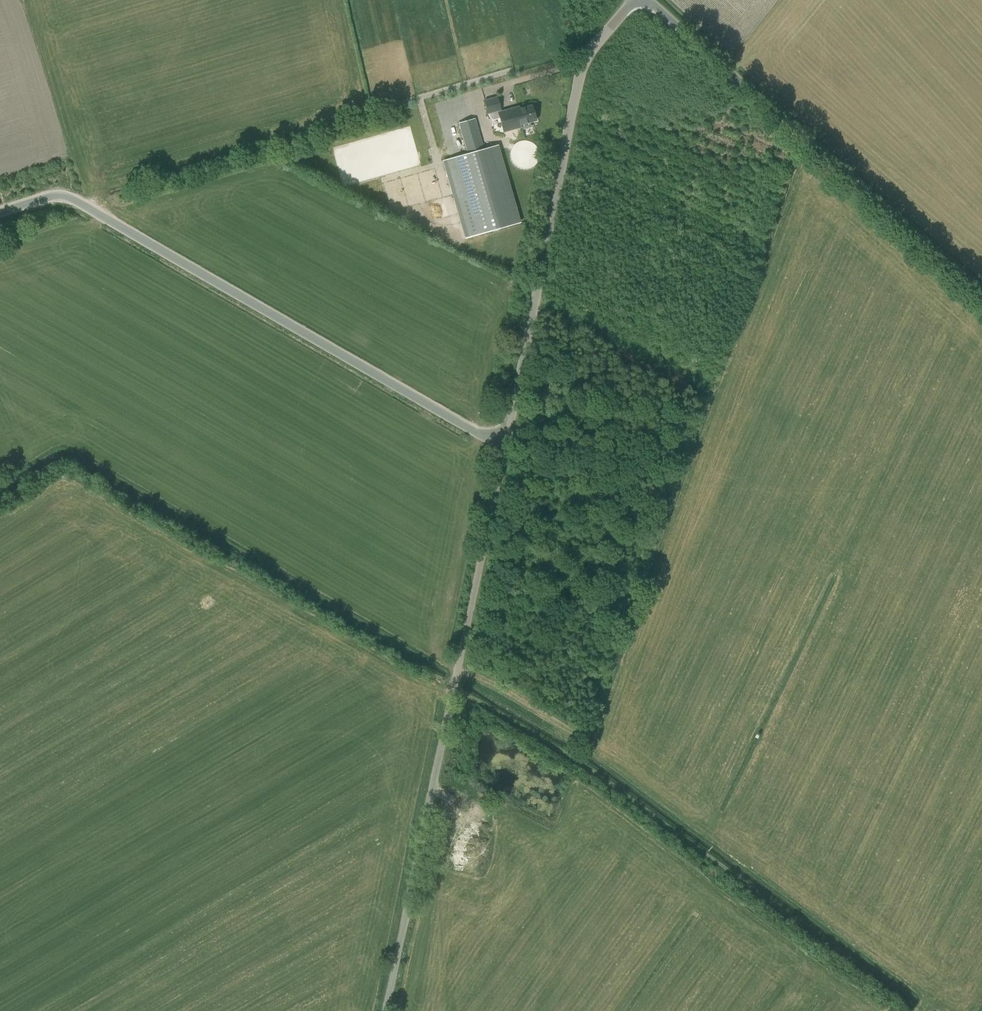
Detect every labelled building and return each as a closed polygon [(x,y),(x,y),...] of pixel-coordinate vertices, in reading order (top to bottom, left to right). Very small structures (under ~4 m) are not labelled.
[(501,112),(497,97),(484,100),(487,114),(488,114),(489,117),(492,120),(500,118),(504,132),(525,126),(525,124),(536,121),(532,105),(520,109),(520,106),(501,112)] [(498,144),(453,158),(442,161),(460,221),(465,238),(521,222),(520,221),(498,144)]
